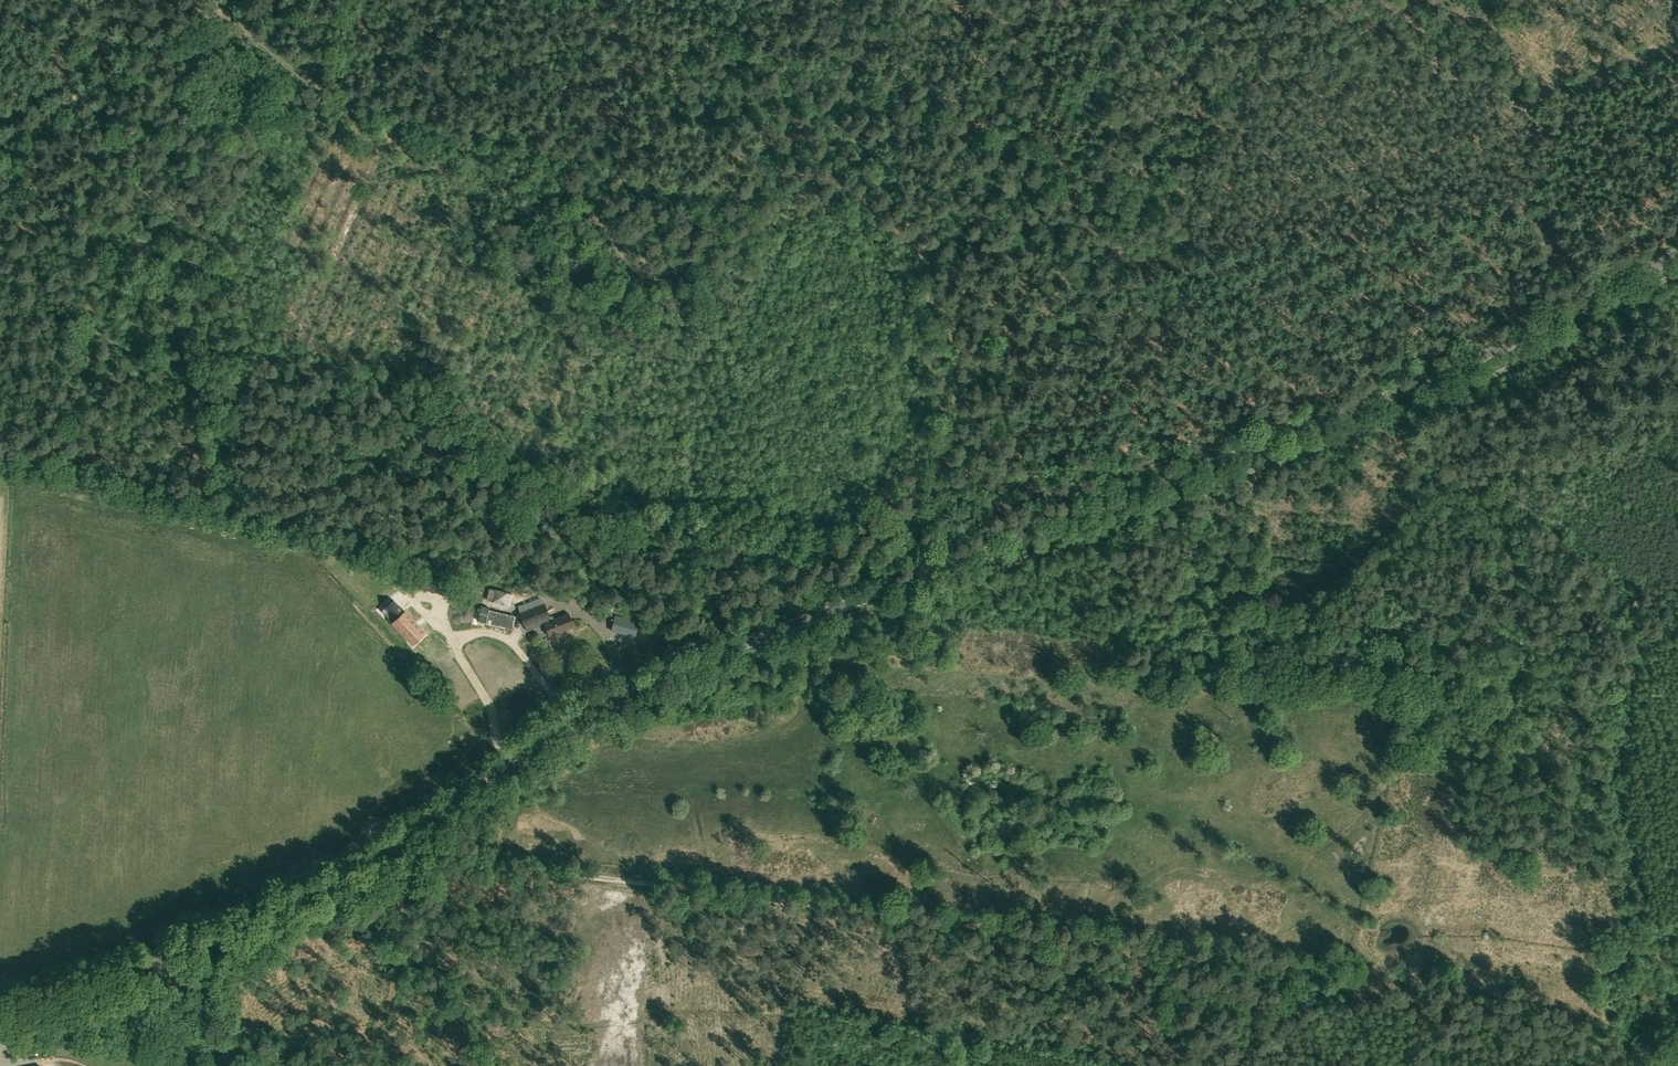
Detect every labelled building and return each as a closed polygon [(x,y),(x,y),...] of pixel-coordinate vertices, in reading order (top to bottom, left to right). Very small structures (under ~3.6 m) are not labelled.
[(502,597),(499,608),(516,613),(519,602),(502,597)] [(549,617),(544,604),(520,613),(525,627),(549,617)] [(544,623),(548,636),(550,635),(553,642),(562,639),(559,632),(574,626),(569,613),(544,623)] [(399,630),(413,645),(421,637),(407,622),(407,623),(400,615),(394,620),(401,628),(399,630)] [(634,621),(614,616),(610,630),(631,635),(634,621)]
